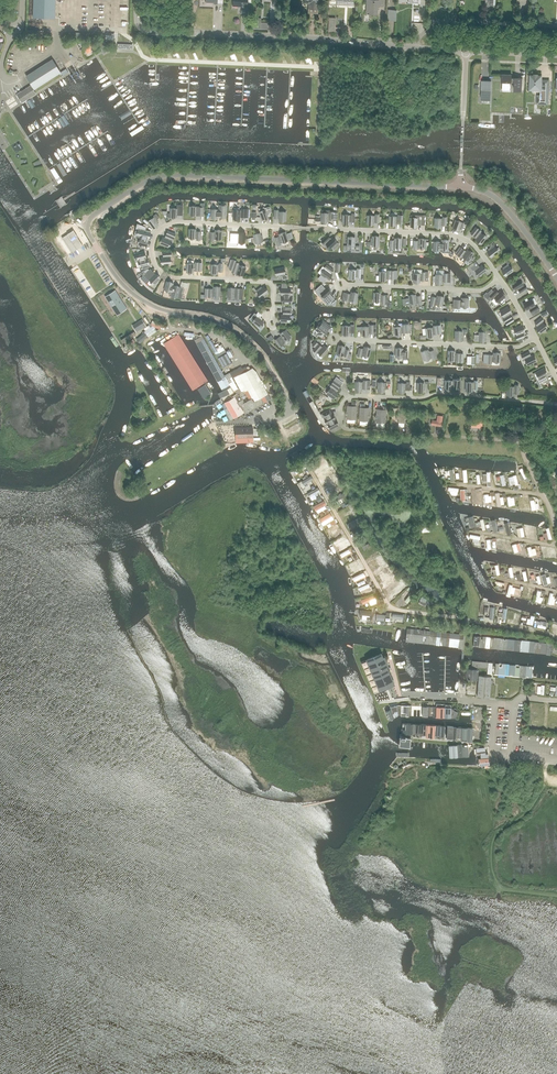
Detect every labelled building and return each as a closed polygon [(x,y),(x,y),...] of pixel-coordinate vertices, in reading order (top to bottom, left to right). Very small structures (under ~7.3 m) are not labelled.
[(33,17),(55,18),(55,0),(33,0),(33,17)] [(233,6),(242,6),(242,9),(247,9),(248,0),(233,0),(233,6)] [(304,3),(309,3),(308,13),(318,13),(318,4),(319,0),(304,0),(304,3)] [(366,14),(377,14),(377,6),(383,6),(383,0),(367,0),(367,4),(364,4),(363,5),(363,9),(364,10),(367,10),(366,14)] [(388,9),(387,20),(396,21),(396,10),(388,9)] [(33,90),(61,73),(52,60),(26,76),(32,86),(30,86),(16,95),(21,103),(35,94),(33,90)] [(502,74),(502,82),(511,82),(515,82),(514,91),(522,91),(522,78),(515,78),(511,78),(512,75),(502,74)] [(531,76),(530,89),(540,90),(540,96),(538,96),(537,102),(540,102),(540,103),(548,104),(549,81),(541,80),(541,76),(531,76)] [(491,81),(482,81),(481,100),(490,100),(491,81)] [(220,205),(220,208),(220,210),(212,209),(211,218),(218,218),(218,216),(226,217),(227,205),(226,205),(221,204),(221,205),(220,205)] [(183,215),(183,205),(177,205),(177,209),(171,209),(170,214),(166,213),(167,211),(162,211),(163,215),(166,215),(166,217),(177,217),(177,215),(183,215)] [(196,207),(190,206),(189,215),(196,215),(199,215),(202,216),(203,207),(199,207),(196,207)] [(234,210),(233,219),(240,219),(240,217),(248,217),(249,209),(242,209),(242,210),(234,210)] [(265,210),(259,212),(262,220),(268,218),(265,210)] [(274,210),(274,218),(279,218),(279,220),(286,221),(286,212),(278,212),(278,210),(274,210)] [(322,213),(321,222),(328,222),(328,220),(333,220),(333,212),(330,212),(330,213),(322,213)] [(148,222),(153,229),(158,225),(157,223),(158,222),(157,219),(159,218),(156,214),(153,216),(154,217),(148,222)] [(367,215),(367,224),(374,224),(374,222),(379,223),(379,222),(379,217),(379,214),(375,214),(375,216),(367,215)] [(343,215),(342,224),(349,224),(349,222),(351,222),(351,215),(343,215)] [(402,223),(403,217),(403,215),(399,215),(398,215),(397,216),(389,216),(389,225),(395,225),(395,223),(402,223)] [(411,218),(410,227),(417,227),(417,224),(418,224),(418,225),(422,225),(422,219),(423,219),(425,219),(425,215),(422,215),(422,217),(418,217),(418,218),(411,218)] [(435,218),(434,227),(441,227),(441,225),(446,225),(446,217),(443,217),(443,219),(435,218)] [(455,220),(452,228),(459,231),(459,229),(461,229),(463,223),(455,220)] [(476,227),(471,233),(477,238),(476,240),(481,244),(486,237),(480,232),(481,231),(476,227)] [(147,247),(151,231),(139,228),(138,231),(136,237),(140,238),(138,244),(147,247)] [(189,229),(189,238),(197,238),(196,240),(200,240),(200,232),(196,231),(196,229),(189,229)] [(73,230),(61,238),(71,253),(83,245),(73,230)] [(225,236),(226,232),(222,232),(222,230),(215,230),(215,232),(210,232),(210,240),(214,241),(214,239),(221,239),(222,235),(225,236)] [(168,231),(164,238),(163,238),(160,244),(168,247),(171,239),(173,240),(175,234),(168,231)] [(230,234),(230,242),(238,243),(238,247),(245,247),(245,233),(239,232),(239,234),(230,234)] [(280,236),(275,238),(277,246),(281,245),(280,243),(282,242),(283,245),(289,243),(288,241),(285,232),(279,234),(280,236)] [(260,233),(253,235),(255,243),(264,241),(262,235),(260,235),(260,233)] [(325,243),(330,248),(332,247),(334,249),(339,245),(332,238),(331,239),(327,235),(321,241),(324,244),(325,243)] [(371,238),(370,245),(379,245),(379,237),(372,236),(372,238),(371,238)] [(390,240),(389,249),(393,249),(393,247),(401,247),(401,239),(395,238),(395,240),(390,240)] [(417,249),(417,247),(425,248),(425,239),(419,239),(419,242),(417,242),(417,241),(414,241),(413,249),(417,249)] [(434,242),(433,250),(439,251),(439,249),(448,249),(449,240),(442,240),(442,243),(440,243),(440,242),(434,242)] [(489,251),(487,252),(491,257),(498,252),(493,246),(495,245),(493,242),(489,245),(491,247),(488,249),(489,251)] [(459,259),(464,262),(468,265),(470,263),(471,263),(474,258),(471,256),(473,254),(468,250),(466,252),(460,247),(455,254),(460,258),(459,259)] [(147,258),(145,259),(143,252),(134,254),(136,262),(139,261),(140,266),(139,267),(140,271),(144,270),(144,269),(147,268),(146,266),(149,265),(147,258)] [(163,258),(161,258),(162,265),(171,264),(170,256),(172,256),(171,252),(163,253),(163,258)] [(233,260),(231,265),(230,269),(233,270),(232,272),(243,276),(246,267),(238,265),(239,263),(236,262),(236,261),(233,260)] [(486,271),(482,265),(480,267),(475,261),(473,262),(475,265),(471,268),(473,271),(474,270),(479,276),(486,271)] [(195,264),(187,264),(187,273),(194,273),(194,271),(202,271),(202,263),(195,262),(195,264)] [(211,264),(211,273),(217,274),(218,271),(222,272),(223,263),(219,263),(219,265),(211,264)] [(503,270),(502,271),(505,276),(513,271),(508,264),(502,268),(503,270)] [(269,274),(269,265),(256,265),(256,275),(261,275),(261,274),(269,274)] [(321,275),(318,278),(324,283),(327,279),(328,280),(332,275),(330,274),(333,270),(327,265),(324,268),(326,269),(321,275)] [(275,269),(276,276),(279,275),(279,277),(282,276),(283,279),(287,278),(287,275),(285,275),(284,267),(275,269)] [(349,270),(349,279),(355,279),(356,277),(361,277),(361,269),(357,268),(357,270),(349,270)] [(160,278),(156,274),(154,275),(153,274),(153,273),(149,269),(149,270),(143,276),(141,278),(146,283),(149,280),(154,285),(160,278)] [(380,272),(379,280),(386,281),(386,279),(394,279),(397,279),(397,271),(394,271),(388,270),(387,272),(380,272)] [(428,281),(428,272),(422,272),(422,274),(414,273),(413,282),(420,282),(420,280),(428,281)] [(444,275),(436,275),(435,283),(442,284),(442,282),(447,282),(450,282),(450,274),(447,273),(444,273),(444,275)] [(519,279),(512,284),(515,290),(517,288),(520,293),(527,288),(525,285),(523,286),(519,279)] [(173,283),(167,281),(164,290),(171,292),(170,295),(177,297),(180,287),(173,285),(173,283)] [(321,284),(315,290),(319,294),(320,293),(325,299),(326,299),(324,300),(328,305),(334,299),(330,293),(331,292),(327,287),(325,288),(321,284)] [(205,297),(212,297),(212,295),(220,296),(220,287),(213,287),(213,289),(205,289),(205,297)] [(261,287),(256,291),(261,297),(268,292),(264,287),(262,288),(261,287)] [(240,289),(228,288),(228,297),(236,297),(235,299),(239,299),(240,289)] [(281,288),(281,295),(284,295),(284,297),(283,297),(283,303),(289,303),(291,303),(291,300),(292,297),(293,297),(293,289),(290,289),(281,288)] [(487,292),(483,295),(487,299),(490,296),(492,298),(493,297),(499,303),(505,296),(501,292),(498,294),(497,293),(498,292),(496,290),(494,292),(492,289),(488,293),(487,292)] [(115,290),(106,296),(118,314),(127,308),(115,290)] [(342,296),(341,301),(345,301),(345,300),(356,302),(358,293),(351,292),(351,294),(346,293),(346,296),(342,296)] [(388,304),(389,295),(380,295),(381,293),(374,293),(374,301),(381,302),(381,303),(388,304)] [(422,304),(421,296),(416,297),(415,294),(409,295),(409,298),(405,298),(406,305),(410,304),(418,303),(418,305),(422,304)] [(432,297),(430,305),(434,306),(434,304),(442,306),(444,297),(437,296),(437,298),(432,297)] [(468,298),(462,298),(462,300),(457,300),(456,304),(452,304),(451,308),(460,308),(460,307),(468,307),(468,298)] [(531,300),(523,304),(527,310),(528,309),(531,313),(536,310),(538,313),(540,311),(536,306),(535,306),(534,305),(537,303),(534,298),(531,300)] [(283,307),(283,315),(281,315),(281,322),(289,322),(290,311),(292,311),(292,307),(283,307)] [(508,307),(500,311),(505,318),(503,319),(507,325),(514,321),(509,314),(511,312),(508,307)] [(258,312),(256,314),(257,315),(253,322),(260,327),(264,322),(261,320),(262,319),(260,317),(262,315),(258,312)] [(541,318),(535,323),(538,327),(536,328),(540,333),(547,328),(542,321),(543,320),(541,318)] [(137,332),(146,326),(142,319),(132,325),(137,332)] [(329,326),(323,321),(320,325),(319,325),(315,330),(319,333),(318,334),(322,337),(323,336),(324,336),(328,331),(326,330),(329,326)] [(408,324),(401,325),(400,323),(396,324),(396,327),(394,327),(395,336),(402,335),(402,333),(409,332),(408,324)] [(351,324),(350,326),(349,326),(343,326),(342,334),(349,335),(349,332),(350,332),(350,333),(354,333),(354,327),(354,325),(351,324)] [(370,327),(362,327),(362,336),(369,335),(369,333),(377,333),(377,325),(370,325),(370,327)] [(434,327),(426,329),(427,337),(434,336),(433,334),(435,333),(435,334),(442,333),(441,325),(434,326),(434,327)] [(522,325),(514,328),(517,336),(515,336),(517,340),(524,337),(523,332),(524,331),(522,325)] [(286,330),(280,334),(281,335),(275,340),(279,347),(285,343),(284,342),(291,337),(286,330)] [(485,341),(485,333),(479,332),(479,335),(474,335),(474,341),(479,341),(485,341)] [(322,347),(319,344),(315,341),(312,345),(315,348),(313,350),(316,353),(317,352),(323,357),(329,350),(324,346),(322,347)] [(345,347),(339,345),(336,354),(347,357),(347,358),(350,359),(351,354),(348,354),(349,350),(344,349),(345,347)] [(359,348),(357,356),(361,357),(361,355),(369,357),(371,348),(364,347),(364,349),(359,348)] [(396,348),(396,357),(404,357),(403,359),(407,359),(407,351),(403,350),(403,348),(396,348)] [(225,349),(216,354),(223,367),(232,362),(230,358),(226,351),(225,349)] [(428,350),(422,352),(424,360),(432,358),(433,359),(436,358),(433,350),(429,352),(428,350)] [(455,354),(455,351),(448,351),(448,360),(456,360),(456,362),(462,362),(462,354),(456,353),(456,354),(455,354)] [(529,352),(521,356),(523,359),(524,358),(528,365),(536,361),(533,355),(531,356),(529,352)] [(484,355),(483,363),(492,363),(492,361),(500,362),(500,359),(500,353),(497,353),(494,353),(494,356),(492,356),(492,355),(484,355)] [(271,399),(268,394),(263,385),(263,384),(261,381),(258,374),(256,372),(252,368),(251,369),(250,369),(248,370),(246,367),(242,369),(241,366),(236,369),(239,375),(234,378),(237,384),(242,393),(241,393),(238,388),(234,390),(236,394),(233,395),(234,397),(225,403),(232,416),(238,412),(240,415),(243,413),(240,408),(242,407),(246,413),(250,411),(249,410),(261,403),(262,404),(263,403),(261,398),(262,397),(264,396),(267,401),(271,399)] [(536,372),(533,374),(536,381),(535,382),(539,388),(542,387),(540,383),(547,380),(545,377),(544,375),(547,374),(544,368),(536,372)] [(331,387),(327,394),(329,395),(329,396),(333,399),(334,398),(334,399),(338,393),(336,392),(341,385),(343,382),(336,377),(334,380),(330,386),(331,387)] [(355,382),(355,391),(361,391),(362,389),(366,389),(366,385),(370,385),(370,381),(363,380),(363,382),(355,382)] [(453,381),(445,380),(444,389),(451,390),(451,388),(453,388),(459,388),(460,380),(453,380),(453,381)] [(378,382),(378,391),(384,391),(384,389),(386,389),(386,383),(378,382)] [(474,389),(474,383),(474,382),(466,382),(465,391),(472,391),(472,389),(474,389)] [(398,383),(398,392),(404,392),(405,390),(406,390),(407,384),(406,384),(398,383)] [(204,398),(211,393),(205,384),(197,389),(204,398)] [(518,385),(515,385),(515,387),(507,386),(506,395),(513,395),(513,393),(518,393),(518,385)] [(230,387),(218,394),(220,399),(222,398),(233,392),(230,387)] [(347,406),(347,411),(345,411),(345,415),(347,415),(347,419),(355,419),(355,406),(347,406)] [(368,421),(368,417),(370,417),(370,414),(368,414),(368,408),(360,408),(359,420),(368,421)] [(339,425),(335,420),(332,414),(330,415),(328,410),(320,415),(322,418),(324,417),(327,424),(331,430),(332,429),(336,427),(339,425)] [(377,410),(376,422),(385,423),(385,410),(377,410)] [(407,419),(407,414),(396,413),(396,419),(398,420),(398,423),(404,424),(404,419),(407,419)] [(432,420),(431,425),(441,426),(442,416),(437,415),(436,421),(432,420)] [(471,418),(470,422),(472,422),(472,425),(479,426),(479,428),(482,428),(483,420),(474,419),(474,418),(471,418)] [(245,428),(237,428),(238,437),(245,437),(253,437),(253,427),(252,427),(252,429),(249,429),(248,427),(245,428)] [(312,465),(314,469),(326,463),(324,459),(312,465)] [(304,464),(294,470),(296,474),(306,468),(304,464)] [(519,474),(521,480),(524,478),(525,481),(528,480),(523,467),(519,468),(521,473),(519,474)] [(324,485),(335,480),(330,470),(325,472),(328,478),(322,480),(324,485)] [(310,476),(301,482),(304,485),(313,479),(310,476)] [(331,484),(336,494),(341,491),(336,482),(331,484)] [(318,488),(308,493),(311,500),(316,497),(316,496),(319,495),(317,492),(320,491),(318,488)] [(471,490),(471,502),(482,501),(482,489),(471,490)] [(340,495),(333,499),(335,502),(345,496),(343,493),(342,494),(341,493),(339,494),(340,495)] [(518,507),(527,507),(527,504),(523,504),(523,495),(518,495),(518,507)] [(324,501),(313,507),(315,510),(326,505),(324,501)] [(319,518),(323,525),(334,519),(329,512),(319,518)] [(357,519),(347,525),(349,528),(360,523),(359,522),(358,519),(357,519)] [(340,531),(337,524),(329,528),(332,534),(340,531)] [(345,535),(334,541),(336,545),(347,538),(345,535)] [(434,541),(425,545),(428,551),(436,547),(434,541)] [(513,552),(521,550),(519,542),(512,544),(513,552)] [(535,547),(532,548),(531,546),(527,547),(529,556),(537,554),(535,547)] [(543,548),(544,558),(552,558),(552,553),(548,553),(548,547),(543,548)] [(349,549),(340,554),(342,557),(351,552),(349,549)] [(368,562),(380,555),(378,551),(366,559),(368,562)] [(388,568),(378,575),(382,582),(387,578),(385,575),(390,571),(388,568)] [(513,568),(509,569),(509,572),(504,573),(505,577),(514,575),(513,568)] [(363,572),(352,578),(354,581),(365,576),(363,572)] [(397,582),(387,588),(390,594),(400,588),(397,582)] [(522,596),(529,597),(531,588),(524,587),(522,596)] [(373,595),(361,600),(363,604),(370,601),(371,605),(376,603),(373,595)] [(498,613),(498,617),(502,617),(502,618),(506,619),(507,609),(503,608),(503,613),(498,613)] [(516,619),(515,624),(519,624),(521,613),(513,612),(512,619),(516,619)] [(382,654),(367,660),(374,676),(379,690),(392,684),(394,684),(391,676),(390,675),(389,673),(388,670),(387,667),(388,666),(388,665),(386,661),(384,657),(383,657),(382,655),(382,654)] [(520,666),(519,677),(532,678),(533,667),(520,666)] [(468,669),(467,680),(476,680),(477,669),(468,669)] [(479,676),(477,696),(489,697),(491,677),(479,676)] [(393,715),(398,715),(399,706),(397,706),(390,706),(393,715)] [(451,708),(450,718),(450,716),(454,716),(454,713),(457,714),(458,711),(451,708)] [(394,718),(393,715),(391,709),(385,712),(389,720),(394,718)] [(415,733),(425,734),(425,725),(415,724),(414,733),(415,733)] [(401,736),(400,745),(410,746),(410,742),(411,737),(402,736),(401,736)] [(449,746),(450,757),(457,756),(457,745),(449,746)] [(476,748),(476,751),(476,755),(477,755),(478,758),(488,757),(488,754),(486,754),(485,750),(481,750),(481,747),(476,748)] [(485,768),(488,767),(488,765),(489,765),(488,757),(478,758),(479,766),(484,766),(485,768)]
